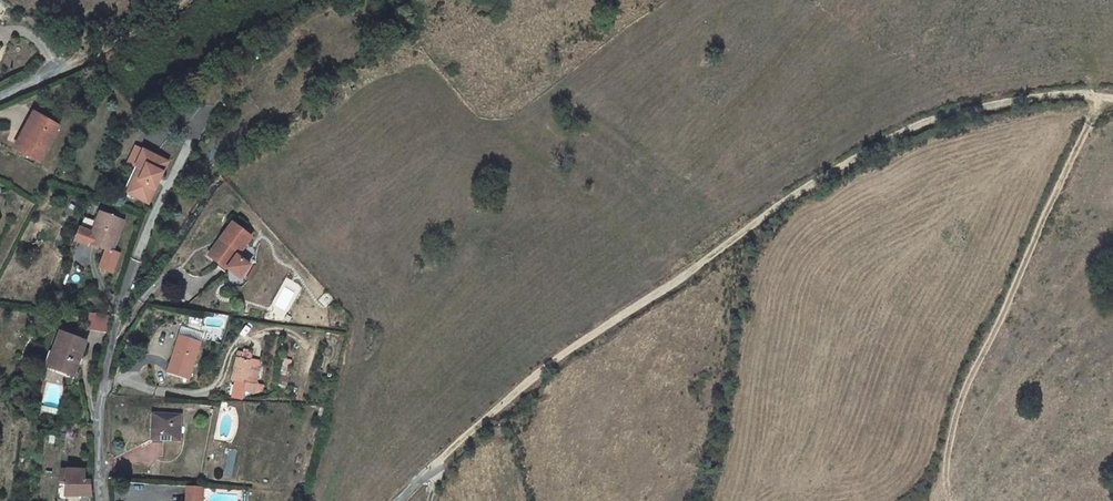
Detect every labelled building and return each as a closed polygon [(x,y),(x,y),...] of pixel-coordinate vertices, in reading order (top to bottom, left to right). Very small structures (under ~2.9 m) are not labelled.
[(64,53),(71,41),(68,39),(60,51),(64,53)] [(71,41),(64,53),(74,58),(81,46),(71,41)] [(31,133),(43,113),(38,110),(26,130),(31,133)] [(43,113),(31,133),(22,148),(42,159),(64,124),(43,113)] [(138,164),(147,148),(139,144),(131,161),(138,164)] [(163,176),(171,160),(147,148),(138,164),(126,189),(151,201),(161,180),(159,179),(160,175),(163,176)] [(96,210),(92,223),(88,234),(74,229),(70,241),(84,246),(85,243),(110,252),(121,219),(96,210)] [(245,229),(226,217),(214,234),(218,236),(208,253),(237,272),(246,258),(233,250),(245,229)] [(78,218),(74,229),(88,234),(92,223),(78,218)] [(214,234),(203,250),(208,253),(218,236),(214,234)] [(111,329),(116,316),(90,314),(91,329),(111,329)] [(197,329),(170,326),(165,374),(192,376),(197,329)] [(56,331),(44,362),(72,372),(83,342),(56,331)] [(240,354),(251,355),(252,347),(241,346),(240,354)] [(251,355),(240,354),(239,378),(238,384),(251,386),(254,355),(251,355)] [(181,414),(154,413),(153,441),(180,442),(181,414)] [(68,494),(91,495),(89,481),(83,481),(83,469),(66,468),(59,468),(59,481),(58,499),(68,500),(68,494)] [(177,483),(177,500),(196,500),(196,484),(177,483)]
